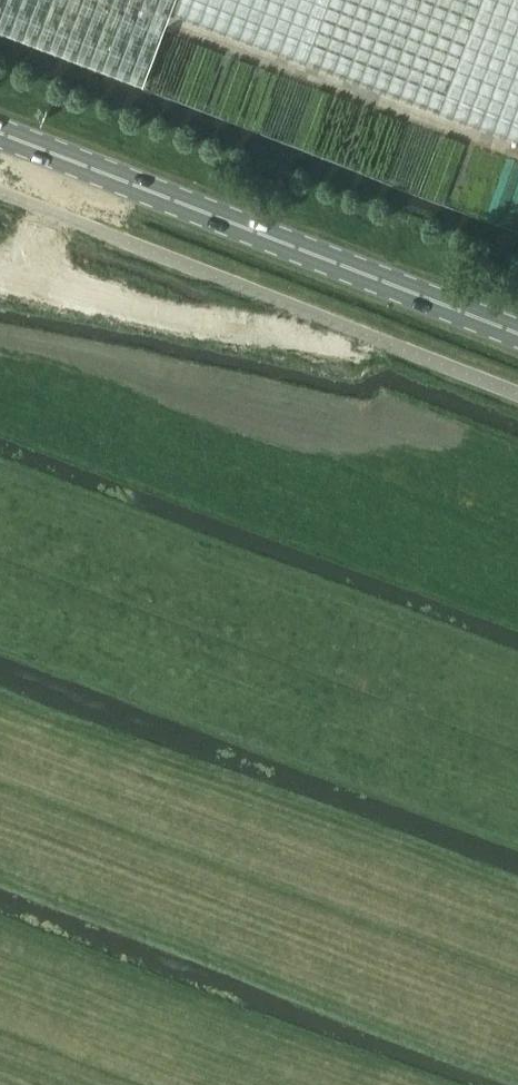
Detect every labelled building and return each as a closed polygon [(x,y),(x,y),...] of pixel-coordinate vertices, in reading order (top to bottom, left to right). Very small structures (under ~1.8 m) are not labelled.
[(145,80),(165,28),(170,14),(172,10),(517,139),(517,0),(0,0),(0,25),(145,80)]
